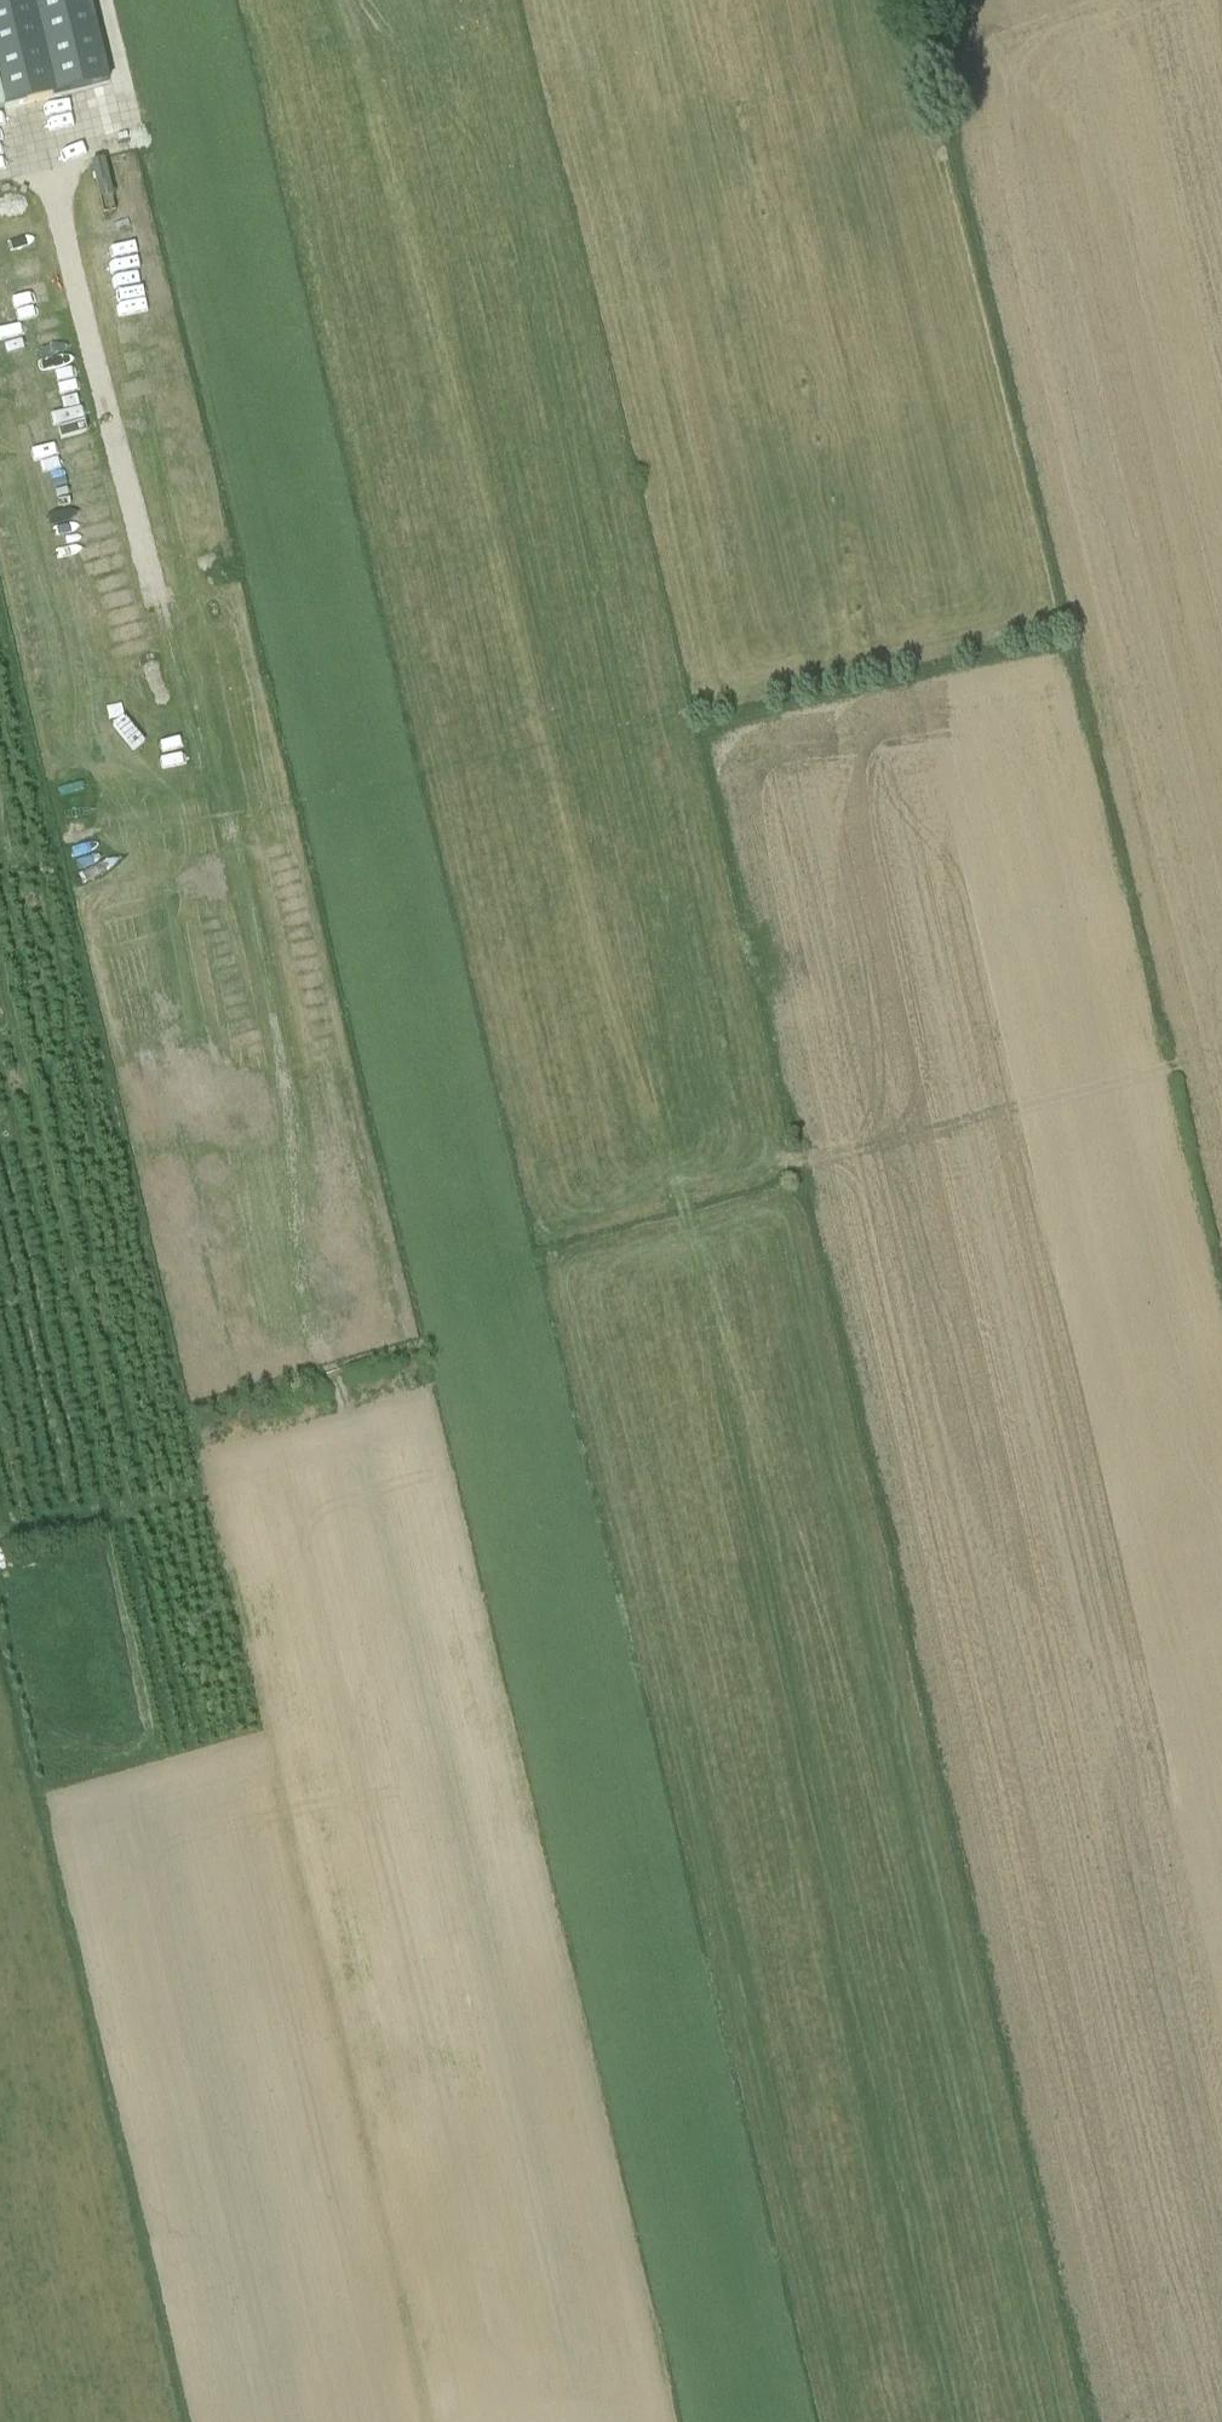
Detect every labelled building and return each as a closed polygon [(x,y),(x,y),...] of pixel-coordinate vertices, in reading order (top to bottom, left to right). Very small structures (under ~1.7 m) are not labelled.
[(46,16),(52,43),(88,34),(82,8),(81,0),(42,0),(46,16)] [(14,338),(60,326),(47,278),(1,290),(14,338)] [(50,501),(88,493),(81,460),(43,468),(50,501)] [(554,1920),(546,1922),(548,1929),(556,1927),(554,1920)]
